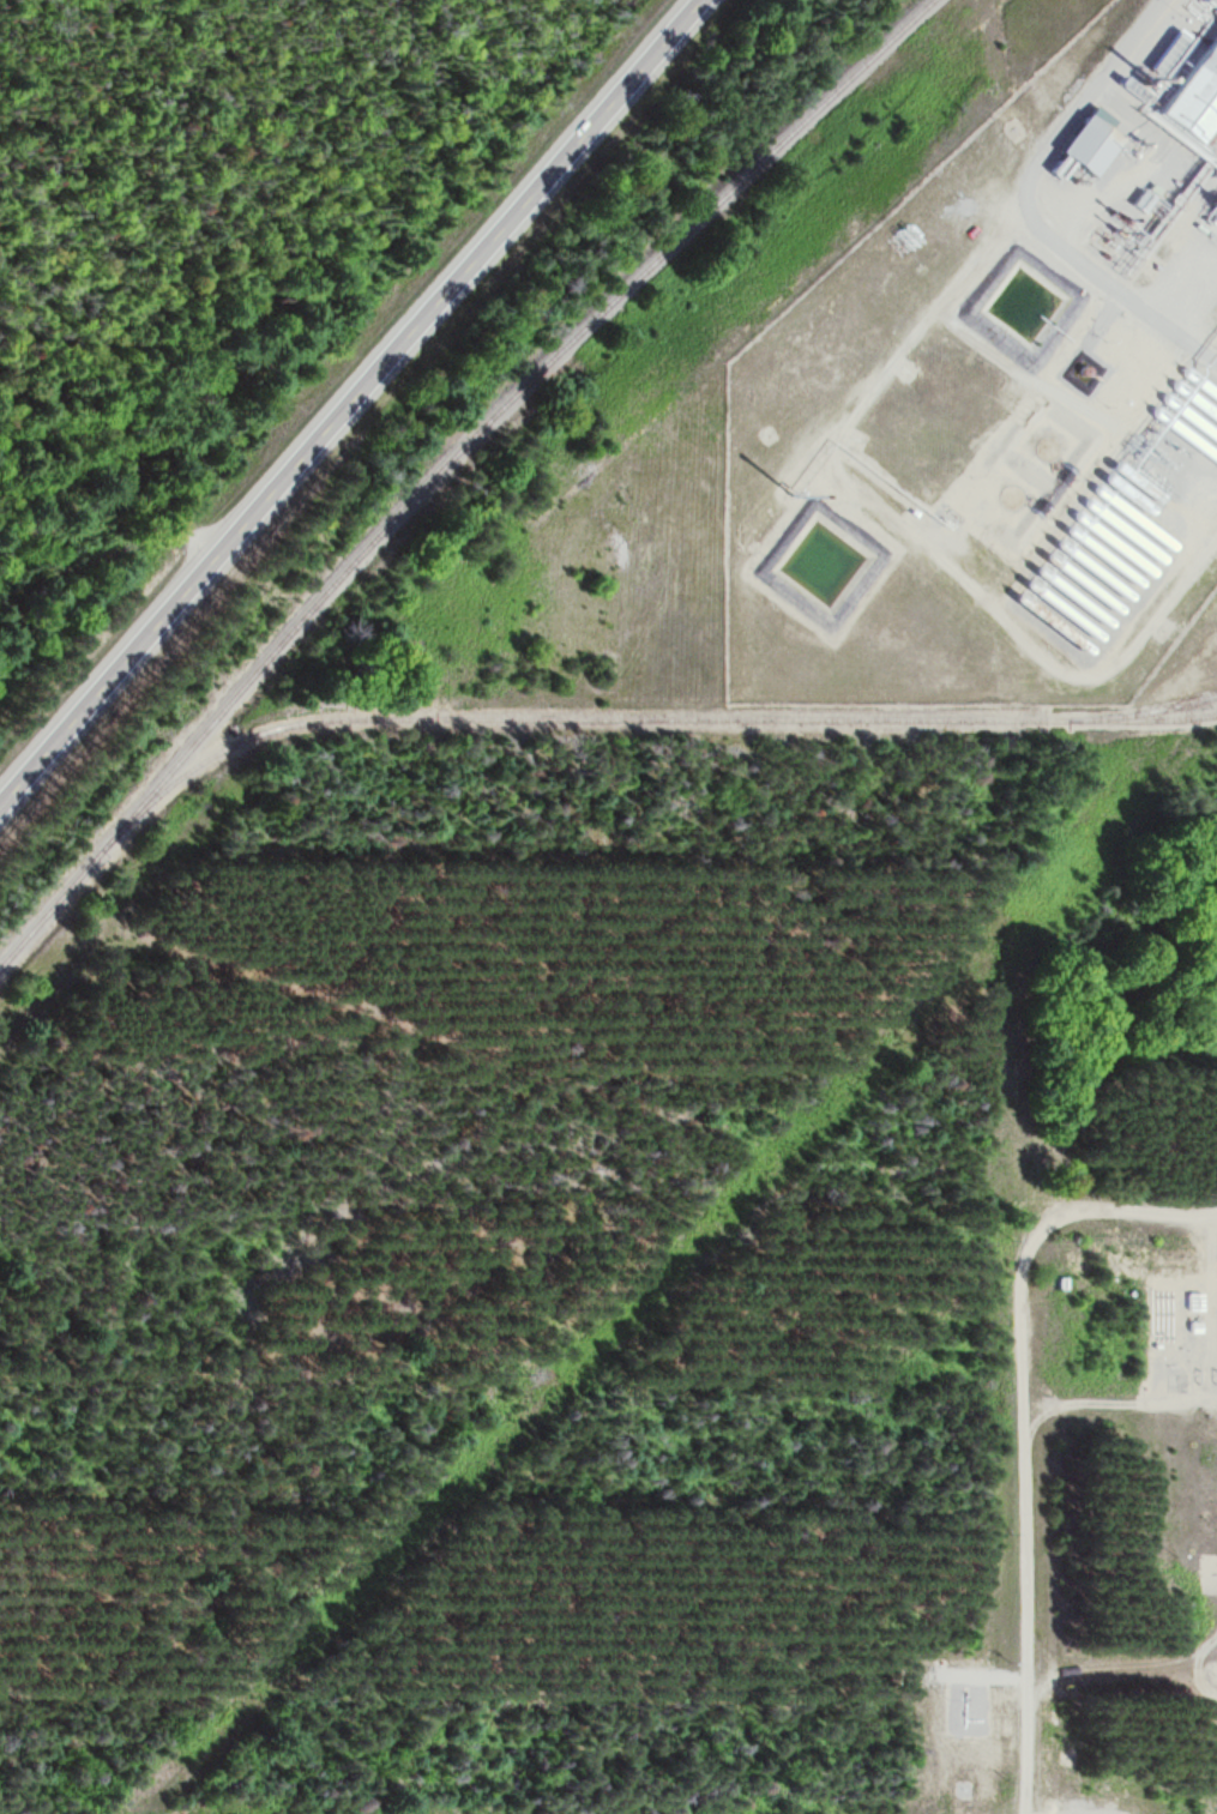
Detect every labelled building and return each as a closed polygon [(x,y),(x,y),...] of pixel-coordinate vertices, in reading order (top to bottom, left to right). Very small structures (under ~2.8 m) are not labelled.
[(1150,110),(1216,22),(1216,110),(1193,143),(1150,110)] [(1082,115),(1053,152),(1086,177),(1115,138),(1104,129),(1111,120),(1090,103),(1082,115)] [(1186,1315),(1203,1315),(1203,1295),(1186,1295),(1186,1315)]
